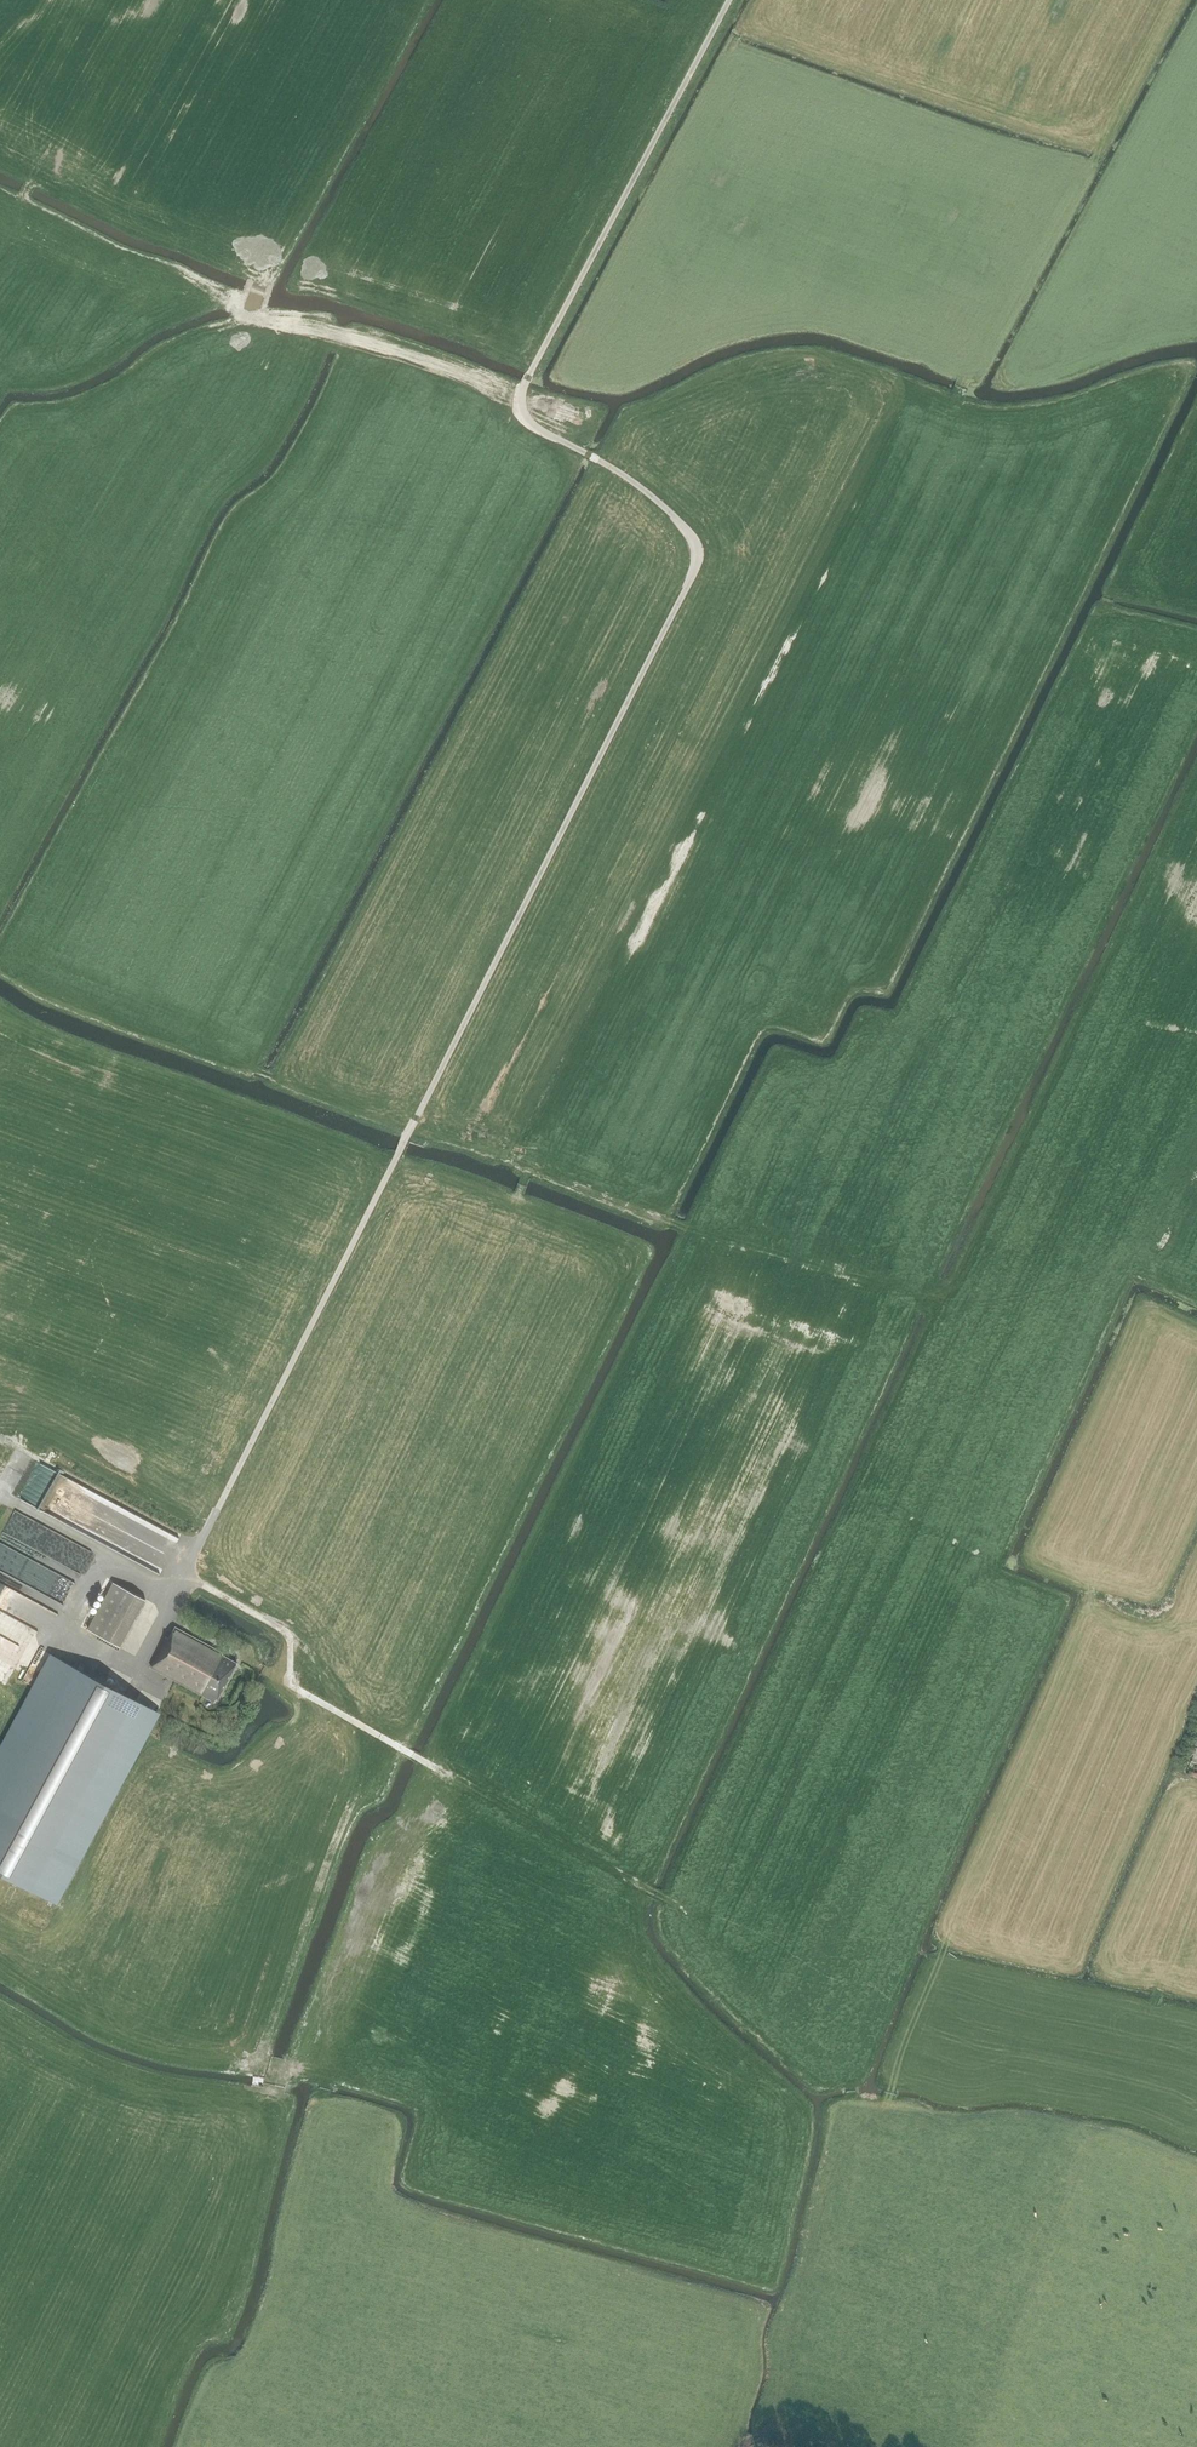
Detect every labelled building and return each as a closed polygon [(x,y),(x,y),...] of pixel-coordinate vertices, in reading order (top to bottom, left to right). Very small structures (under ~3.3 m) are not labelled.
[(81,1491),(69,1526),(84,1531),(96,1496),(81,1491)] [(84,1571),(31,1545),(26,1554),(0,1541),(0,1608),(39,1627),(49,1606),(63,1613),(84,1571)] [(113,1582),(87,1629),(120,1647),(145,1600),(113,1582)] [(167,1637),(151,1667),(215,1703),(237,1663),(222,1655),(223,1653),(174,1627),(168,1638),(167,1637)] [(0,1752),(0,1874),(54,1904),(157,1713),(52,1656),(0,1752)]
